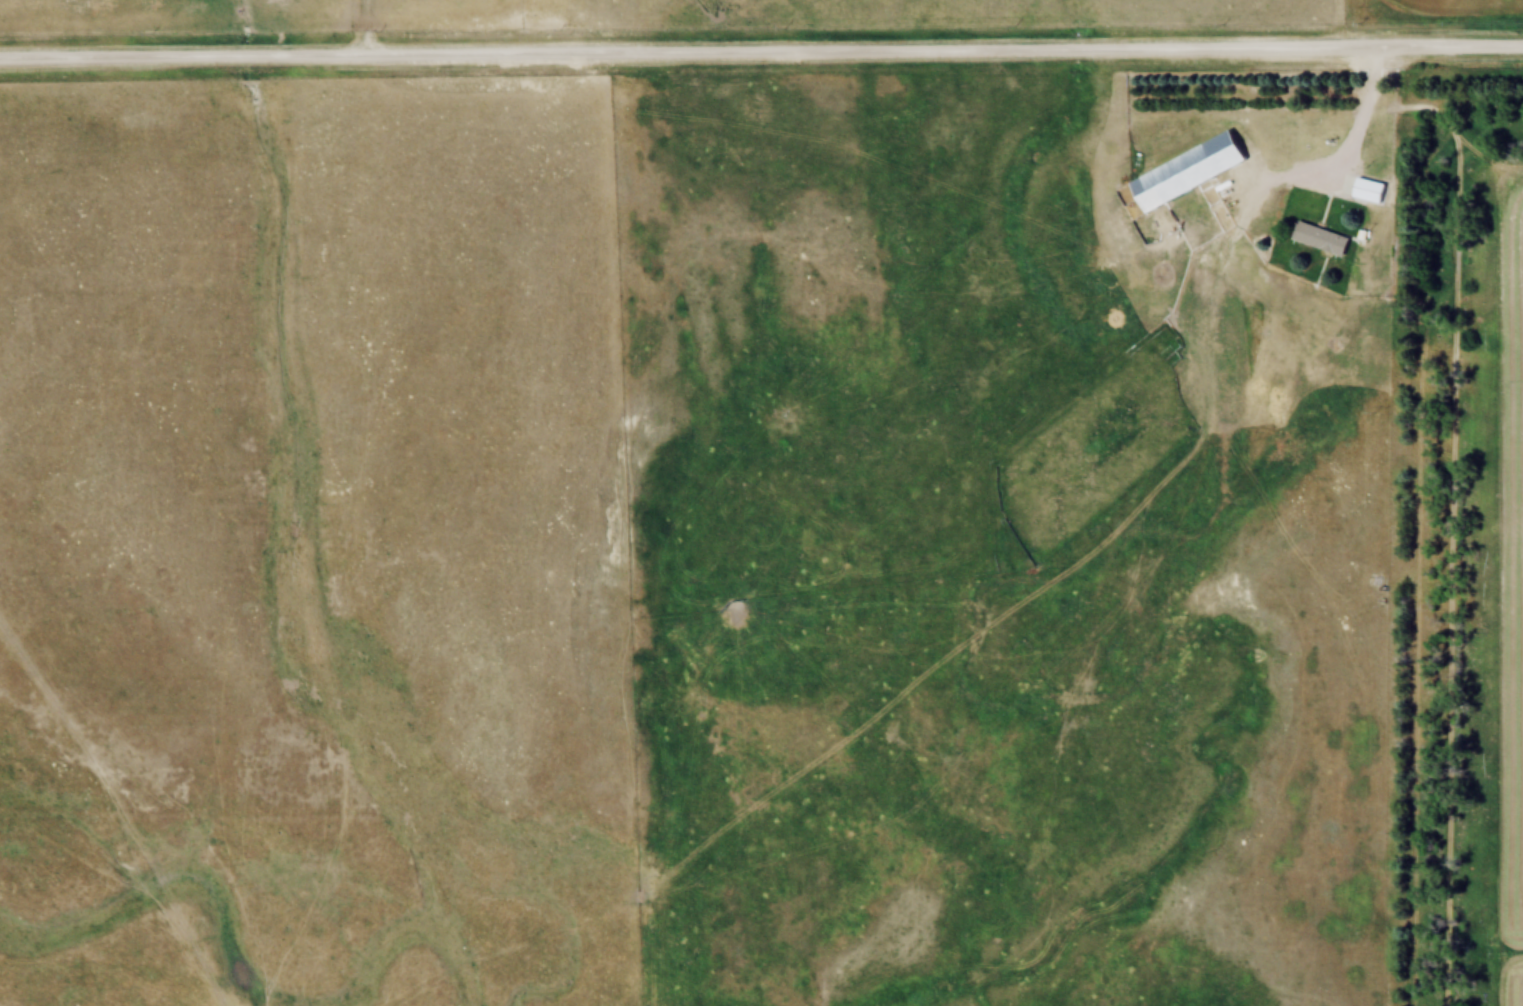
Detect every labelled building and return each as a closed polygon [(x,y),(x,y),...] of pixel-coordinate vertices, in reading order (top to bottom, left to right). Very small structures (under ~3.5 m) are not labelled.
[(1133,179),(1148,212),(1249,166),(1235,134),(1133,179)] [(1387,184),(1359,179),(1355,198),(1384,203),(1387,184)] [(1293,241),(1345,256),(1351,237),(1299,222),(1293,241)]
